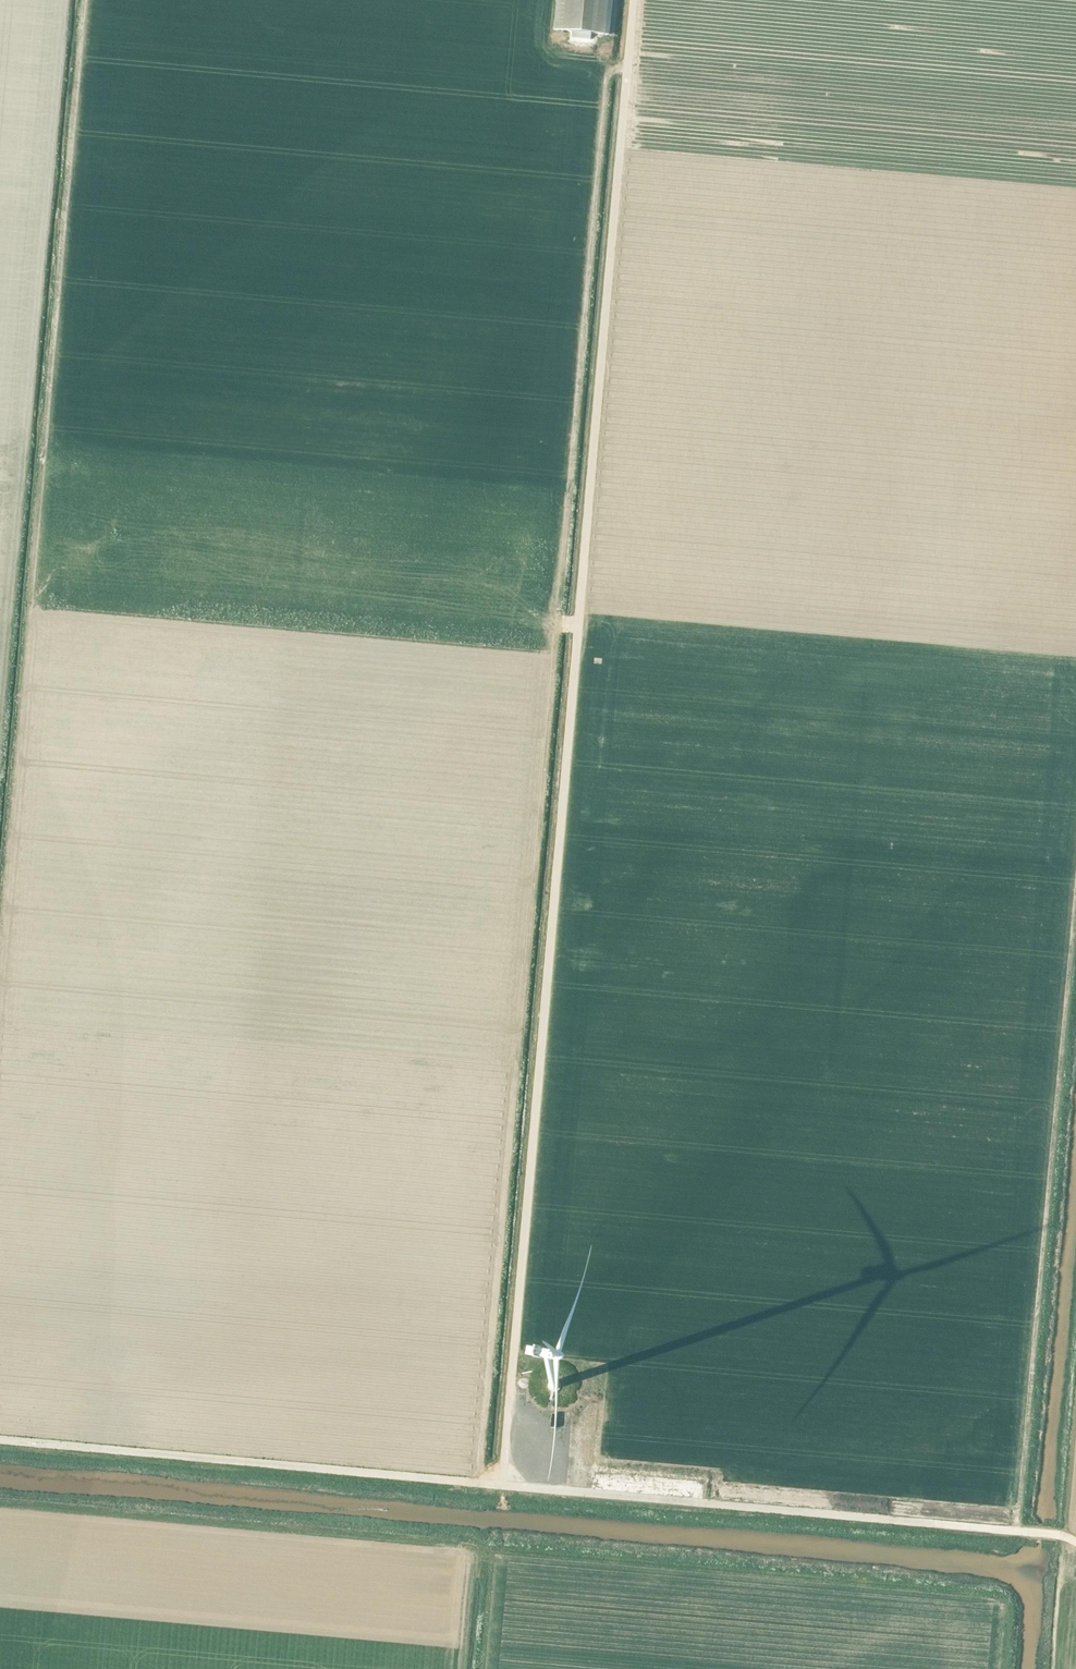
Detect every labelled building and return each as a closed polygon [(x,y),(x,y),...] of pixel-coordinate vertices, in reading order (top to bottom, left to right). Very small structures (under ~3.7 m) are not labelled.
[(557,29),(575,31),(574,38),(593,39),(593,33),(611,35),(614,0),(560,0),(557,29)] [(548,1385),(548,1386),(548,1387),(548,1388),(548,1389),(549,1389),(549,1390),(550,1390),(550,1391),(551,1391),(552,1392),(553,1392),(554,1392),(555,1392),(556,1392),(557,1391),(558,1391),(558,1390),(559,1390),(559,1389),(560,1389),(560,1388),(560,1387),(561,1386),(561,1385),(560,1384),(560,1383),(560,1382),(559,1381),(558,1380),(557,1380),(557,1379),(556,1379),(555,1379),(554,1379),(553,1379),(552,1379),(551,1379),(551,1380),(550,1380),(549,1381),(549,1382),(548,1382),(548,1383),(548,1384),(548,1385)]
